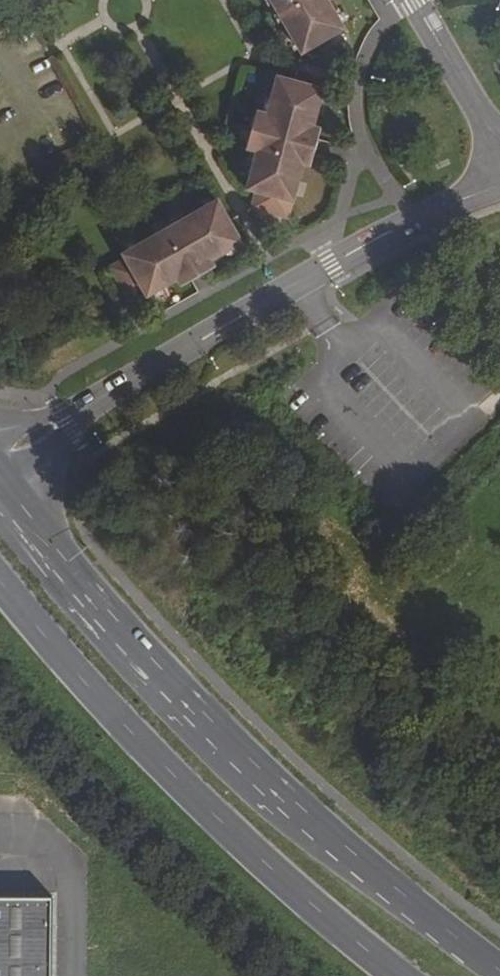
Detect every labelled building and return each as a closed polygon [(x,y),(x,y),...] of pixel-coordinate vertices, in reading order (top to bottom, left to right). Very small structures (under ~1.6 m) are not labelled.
[(302,53),(344,28),(328,0),(271,0),(302,53)] [(251,208),(288,218),(303,163),(310,165),(320,128),(313,127),(323,88),(277,76),(267,114),(256,111),(246,148),(257,150),(246,189),(256,191),(251,208)] [(129,299),(144,291),(147,296),(177,278),(181,285),(214,266),(211,259),(241,242),(217,199),(122,253),(125,258),(110,267),(129,299)] [(52,897),(0,896),(0,975),(52,975),(52,897)]
